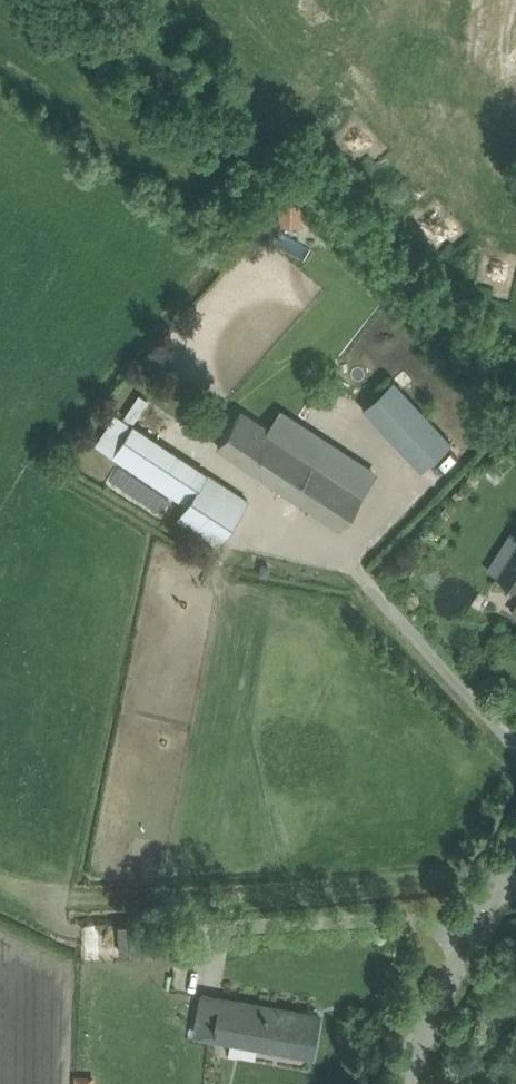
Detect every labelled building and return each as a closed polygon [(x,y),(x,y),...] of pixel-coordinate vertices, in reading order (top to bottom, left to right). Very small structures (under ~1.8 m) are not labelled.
[(282,223),(305,222),(305,198),(281,199),(282,223)] [(420,208),(408,219),(438,252),(450,241),(455,246),(468,233),(438,201),(425,213),(420,208)] [(479,283),(495,287),(493,297),(510,301),(515,273),(515,256),(486,250),(479,283)] [(363,408),(406,454),(421,471),(451,443),(393,380),(363,408)] [(141,392),(128,412),(136,417),(148,397),(141,392)] [(230,429),(218,446),(341,526),(375,473),(357,461),(326,441),(315,458),(268,428),(241,411),(230,429)] [(97,443),(114,453),(113,455),(188,504),(180,518),(219,543),(248,499),(116,413),(97,443)] [(500,576),(515,586),(515,552),(515,551),(500,576)] [(119,926),(121,950),(132,950),(132,953),(177,950),(177,924),(119,926)] [(197,1033),(291,1050),(313,1054),(320,1015),(204,994),(197,1033)] [(74,1074),(74,1083),(95,1083),(95,1074),(74,1074)]
